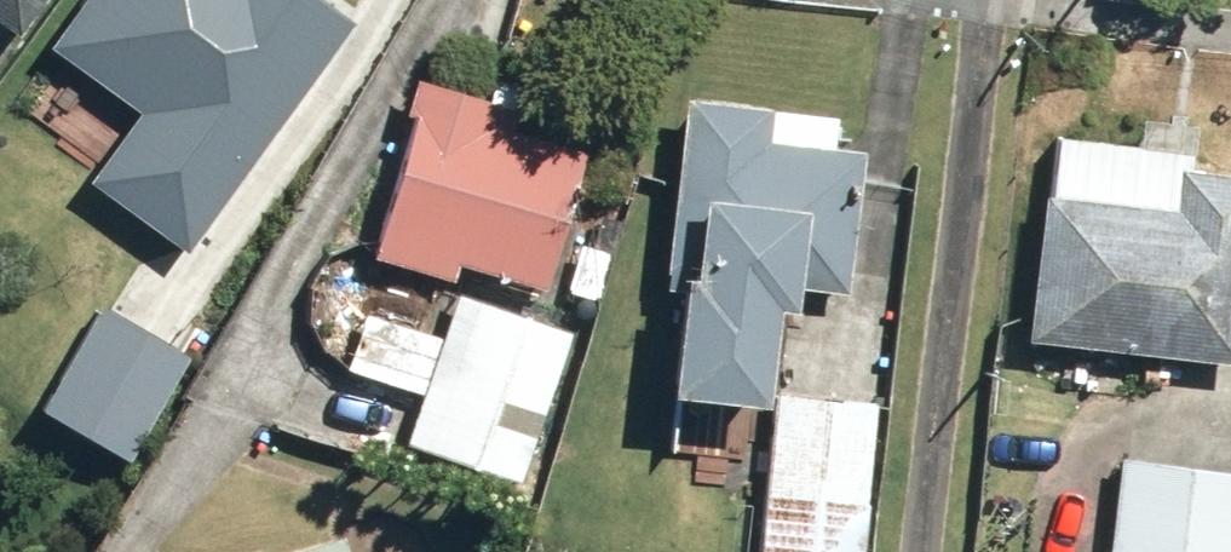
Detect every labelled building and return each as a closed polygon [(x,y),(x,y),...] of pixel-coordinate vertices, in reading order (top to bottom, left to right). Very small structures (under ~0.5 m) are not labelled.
[(13,43),(43,0),(0,0),(0,34),(13,43)] [(303,0),(70,0),(33,53),(127,119),(78,188),(174,256),(338,24),(303,0)] [(478,105),(401,88),(357,272),(439,290),(442,275),(534,295),(565,152),(494,137),(504,93),(482,88),(478,105)] [(822,124),(666,104),(651,271),(662,272),(661,289),(653,288),(642,407),(739,416),(747,325),(768,327),(771,297),(836,303),(850,157),(819,155),(822,124)] [(1042,137),(1013,348),(1225,377),(1230,335),(1230,181),(1177,174),(1180,155),(1042,137)] [(558,339),(447,301),(431,347),(353,321),(335,372),(346,375),(328,427),(507,488),(558,339)] [(179,371),(97,314),(25,420),(108,477),(179,371)] [(760,396),(751,551),(854,551),(863,402),(760,396)] [(1108,466),(1101,551),(1230,551),(1230,476),(1108,466)]
